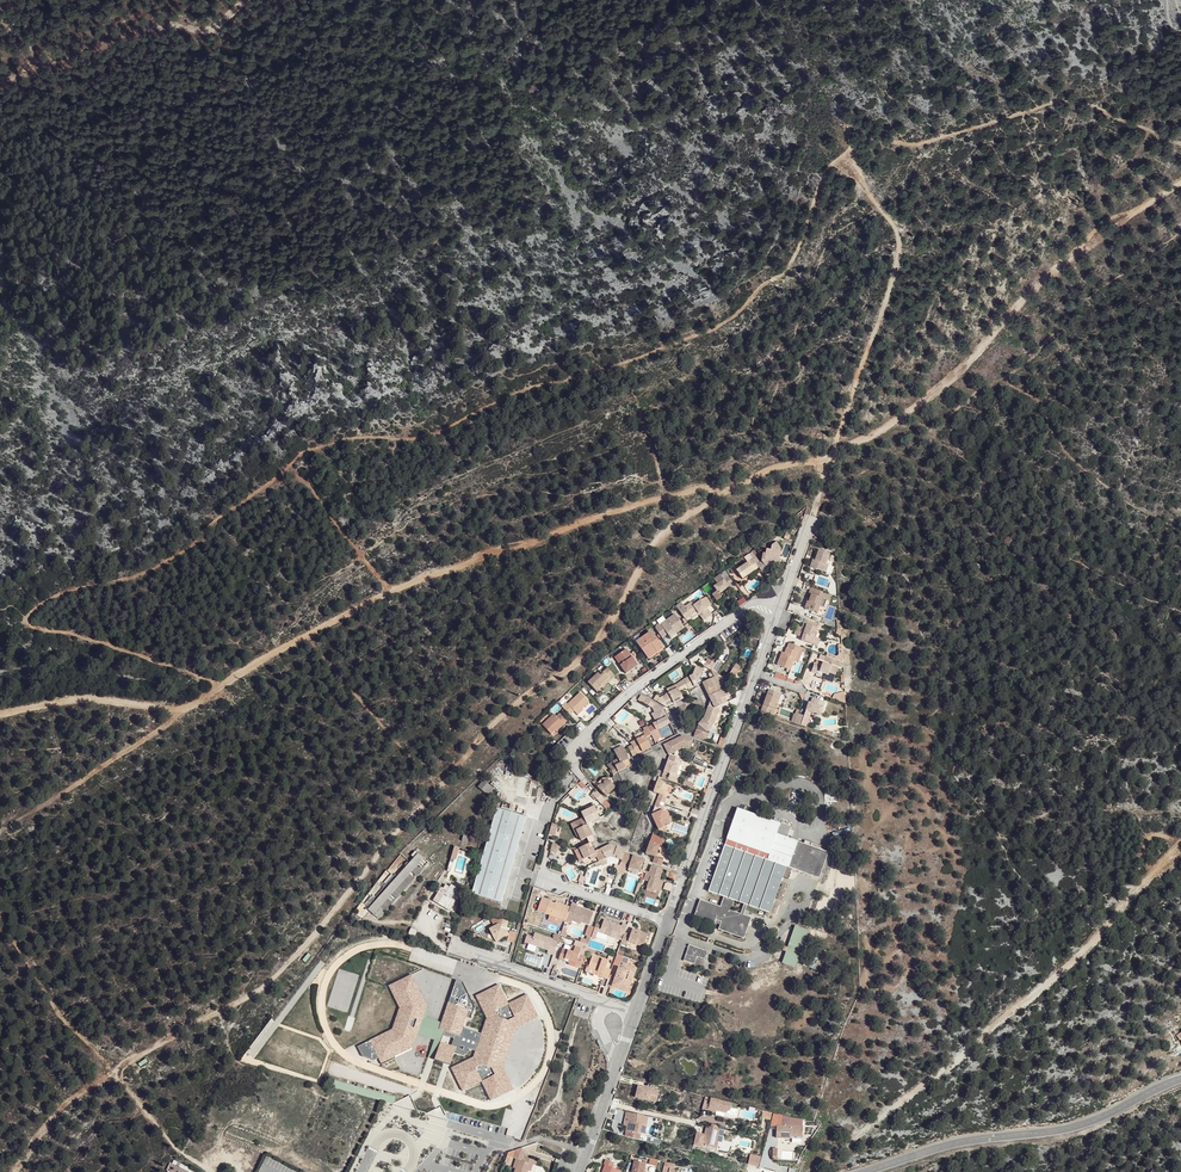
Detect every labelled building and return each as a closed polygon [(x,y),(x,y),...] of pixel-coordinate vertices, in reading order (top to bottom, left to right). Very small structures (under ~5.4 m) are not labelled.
[(754,559),(751,561),(757,569),(761,575),(764,573),(767,571),(765,568),(772,564),(773,566),(778,562),(781,551),(775,543),(771,546),(770,551),(766,550),(764,555),(763,554),(761,562),(759,564),(755,558),(754,559)] [(818,559),(815,559),(814,562),(812,566),(825,571),(828,563),(831,553),(822,549),(819,556),(818,559)] [(757,569),(751,561),(735,572),(742,580),(749,575),(757,569)] [(733,586),(727,578),(713,588),(716,592),(711,596),(715,602),(718,600),(720,598),(718,596),(733,586)] [(829,594),(813,587),(811,592),(815,593),(813,598),(812,601),(810,600),(809,604),(808,607),(821,612),(824,605),(828,606),(830,599),(827,598),(829,594)] [(692,607),(700,601),(698,598),(690,604),(692,607)] [(705,598),(701,600),(711,614),(715,612),(705,598)] [(701,600),(700,601),(710,615),(711,614),(701,600)] [(695,613),(697,616),(700,613),(704,619),(707,617),(710,615),(700,601),(692,607),(690,604),(684,609),(680,604),(675,608),(684,621),(690,617),(695,613)] [(673,616),(655,629),(662,640),(667,636),(668,638),(675,633),(676,635),(680,632),(683,630),(673,616)] [(797,633),(802,635),(804,630),(808,631),(806,637),(805,639),(817,644),(819,636),(821,632),(819,631),(821,627),(806,622),(805,627),(799,625),(798,629),(797,633)] [(635,643),(646,657),(655,651),(657,654),(660,652),(662,650),(649,633),(635,643)] [(827,649),(826,654),(828,655),(843,660),(842,640),(839,640),(840,650),(839,652),(837,653),(827,649)] [(802,656),(805,647),(792,643),(791,648),(790,647),(789,652),(787,656),(784,654),(783,657),(782,660),(798,665),(802,656)] [(807,658),(810,649),(805,647),(802,656),(807,658)] [(626,650),(616,656),(622,664),(619,666),(625,674),(631,670),(637,666),(626,650)] [(655,651),(646,657),(648,660),(657,654),(655,651)] [(843,665),(843,660),(828,655),(828,658),(832,660),(833,661),(843,665)] [(622,664),(616,656),(614,658),(619,666),(622,664)] [(820,668),(828,671),(831,672),(830,674),(837,676),(841,666),(826,661),(825,664),(818,661),(814,670),(817,671),(819,672),(820,668)] [(689,678),(686,680),(684,683),(685,685),(689,691),(701,684),(703,683),(700,679),(704,672),(700,669),(696,666),(691,675),(692,677),(694,679),(691,681),(689,678)] [(613,678),(606,669),(598,676),(595,673),(586,682),(595,692),(598,690),(601,687),(599,685),(605,680),(608,682),(613,678)] [(831,672),(828,671),(827,677),(836,679),(837,676),(830,674),(831,672)] [(717,676),(713,678),(717,686),(721,691),(724,690),(717,676)] [(703,683),(701,684),(704,692),(708,699),(717,694),(721,691),(717,686),(713,678),(709,680),(703,683)] [(599,685),(601,687),(602,688),(608,682),(605,680),(599,685)] [(656,695),(653,698),(665,707),(682,698),(679,691),(677,688),(668,692),(669,693),(664,695),(659,698),(656,695)] [(767,699),(763,709),(773,713),(775,708),(776,709),(778,702),(782,692),(771,688),(767,699)] [(717,694),(708,699),(709,702),(708,707),(715,710),(718,708),(723,705),(719,697),(721,696),(723,699),(724,698),(728,696),(726,693),(724,690),(721,691),(717,694)] [(565,703),(561,707),(569,715),(573,711),(576,714),(582,708),(585,705),(588,702),(580,693),(567,705),(565,703)] [(723,705),(727,703),(724,698),(723,699),(721,696),(719,697),(723,705)] [(799,712),(796,721),(808,726),(810,720),(805,719),(806,715),(811,717),(814,711),(822,714),(827,701),(817,697),(815,703),(813,702),(810,701),(805,715),(802,713),(799,712)] [(663,710),(647,701),(645,703),(644,705),(651,709),(655,716),(652,718),(655,723),(657,722),(659,725),(657,726),(653,728),(656,732),(670,725),(663,710)] [(715,710),(708,707),(704,719),(698,725),(693,737),(705,742),(708,734),(707,731),(716,726),(717,721),(719,716),(722,714),(718,708),(715,710)] [(557,725),(559,727),(562,724),(565,721),(558,714),(555,717),(552,714),(541,725),(549,733),(553,730),(557,725)] [(642,729),(645,736),(646,737),(651,735),(649,731),(646,726),(642,729)] [(638,740),(630,744),(632,748),(638,756),(652,749),(646,737),(645,736),(638,740)] [(692,747),(693,742),(681,737),(663,746),(669,757),(670,757),(685,749),(690,751),(692,747)] [(614,763),(613,764),(618,774),(632,767),(628,759),(629,758),(624,748),(615,753),(617,756),(619,760),(614,763)] [(638,756),(632,748),(629,750),(633,758),(637,757),(638,756)] [(670,757),(669,757),(663,774),(670,777),(668,781),(675,784),(676,782),(677,779),(674,778),(676,772),(679,767),(681,761),(670,757)] [(613,764),(608,767),(611,769),(615,776),(618,774),(613,764)] [(618,774),(615,776),(613,777),(612,779),(612,782),(616,787),(621,781),(618,774)] [(602,777),(594,784),(596,787),(599,784),(603,784),(604,781),(609,782),(609,784),(614,789),(616,787),(612,782),(612,779),(602,777)] [(489,787),(483,780),(477,787),(483,793),(489,787)] [(599,784),(596,787),(605,796),(606,797),(614,789),(609,784),(609,782),(604,781),(603,784),(599,784)] [(660,785),(656,784),(653,793),(658,795),(656,801),(664,805),(665,802),(667,799),(664,797),(666,793),(667,788),(660,785)] [(607,803),(599,793),(596,795),(594,797),(599,802),(603,807),(607,803)] [(664,805),(656,801),(651,816),(659,831),(664,829),(670,827),(663,813),(666,805),(664,805)] [(588,810),(581,814),(583,818),(587,824),(600,818),(594,807),(588,810)] [(496,809),(471,895),(501,904),(525,818),(510,814),(496,809)] [(736,902),(745,905),(748,907),(770,914),(786,867),(818,878),(830,840),(737,809),(710,893),(723,898),(721,906),(701,901),(695,917),(716,923),(717,920),(722,921),(720,925),(718,932),(744,940),(751,918),(745,916),(742,915),(733,912),(736,902)] [(668,814),(663,813),(670,827),(672,822),(668,814)] [(587,824),(583,818),(575,822),(579,829),(577,829),(583,841),(593,836),(587,824)] [(579,829),(575,822),(571,825),(577,837),(580,843),(583,841),(577,829),(579,829)] [(552,825),(549,836),(552,836),(555,837),(558,827),(552,825)] [(660,845),(649,842),(645,854),(654,857),(653,862),(661,864),(661,862),(662,859),(656,857),(660,845)] [(591,843),(579,849),(582,854),(585,860),(589,858),(593,855),(594,855),(596,854),(596,851),(591,843)] [(601,849),(607,858),(610,857),(614,856),(617,857),(617,859),(621,861),(625,853),(625,851),(609,845),(601,849)] [(625,853),(621,861),(621,863),(630,866),(630,867),(635,869),(640,871),(644,861),(625,853)] [(413,858),(365,912),(370,917),(419,863),(413,858)] [(424,858),(419,863),(422,867),(428,862),(424,858)] [(649,874),(646,873),(643,882),(648,884),(646,889),(654,892),(656,893),(659,894),(662,884),(660,884),(661,881),(659,880),(663,870),(651,866),(649,874)] [(439,894),(435,902),(455,911),(458,905),(458,901),(456,899),(455,899),(459,889),(453,886),(452,889),(448,887),(446,891),(442,889),(440,891),(439,894)] [(561,920),(565,921),(570,907),(561,904),(560,907),(555,905),(552,904),(549,903),(545,914),(550,916),(561,920)] [(570,907),(565,921),(570,923),(571,921),(576,923),(577,921),(581,922),(589,925),(593,913),(585,910),(584,911),(584,913),(581,912),(581,910),(578,909),(575,908),(576,907),(571,906),(570,907)] [(603,921),(600,931),(599,934),(608,937),(616,940),(618,935),(623,937),(625,932),(627,925),(622,924),(621,927),(612,924),(603,921)] [(500,928),(498,927),(497,927),(498,925),(496,925),(497,923),(495,923),(490,925),(493,930),(488,933),(496,945),(501,942),(504,941),(505,934),(500,932),(500,928)] [(501,925),(498,927),(500,928),(500,932),(505,934),(508,924),(502,923),(501,925)] [(808,932),(795,927),(788,949),(787,953),(783,964),(796,968),(808,932)] [(623,937),(622,941),(621,942),(627,944),(628,941),(643,946),(647,933),(640,931),(632,929),(630,934),(625,932),(623,937)] [(600,931),(597,930),(595,938),(607,941),(608,937),(599,934),(600,931)] [(547,954),(553,956),(560,936),(554,933),(552,940),(534,934),(530,945),(539,949),(543,950),(548,951),(547,954)] [(709,952),(689,946),(684,962),(703,968),(709,952)] [(562,961),(565,962),(565,960),(572,962),(572,961),(577,963),(576,964),(581,965),(584,957),(580,955),(582,949),(575,947),(573,953),(563,950),(559,960),(562,961)] [(616,975),(614,982),(625,985),(629,976),(632,977),(636,968),(627,965),(629,961),(636,964),(636,962),(617,955),(616,958),(614,963),(613,965),(619,967),(616,975)] [(605,979),(608,980),(611,971),(607,969),(609,962),(593,957),(589,967),(588,969),(603,974),(602,978),(605,979)] [(583,972),(602,978),(603,974),(588,969),(589,967),(587,966),(583,972)] [(411,974),(389,985),(399,1007),(392,1029),(370,1041),(380,1063),(413,1048),(417,1036),(427,1007),(411,974)] [(429,1011),(427,1007),(417,1036),(435,1041),(429,1058),(436,1060),(441,1044),(444,1036),(454,1040),(452,1047),(456,1048),(454,1053),(466,1056),(468,1049),(476,1052),(482,1035),(464,1029),(467,1019),(471,1020),(475,1008),(462,982),(456,981),(441,1025),(426,1020),(429,1011)] [(507,1003),(498,984),(476,994),(486,1020),(482,1035),(476,1052),(474,1057),(451,1070),(461,1091),(481,1083),(489,1100),(512,1089),(502,1067),(515,1029),(539,1018),(526,993),(507,1003)] [(441,1044),(436,1060),(435,1065),(449,1069),(454,1053),(456,1048),(452,1047),(441,1044)] [(661,1090),(640,1085),(639,1091),(637,1096),(658,1101),(661,1090)] [(731,1102),(711,1097),(709,1106),(708,1107),(707,1109),(713,1110),(714,1108),(717,1109),(725,1111),(730,1108),(731,1104),(731,1102)] [(646,1113),(629,1109),(628,1112),(628,1115),(632,1116),(630,1124),(627,1135),(641,1138),(642,1132),(646,1113)] [(762,1110),(760,1117),(770,1119),(771,1112),(762,1110)] [(804,1126),(777,1124),(776,1140),(791,1141),(791,1138),(797,1139),(803,1139),(804,1126)] [(719,1128),(706,1125),(703,1135),(703,1136),(702,1138),(701,1145),(712,1148),(714,1141),(715,1141),(719,1128)] [(696,1134),(695,1135),(693,1144),(697,1145),(701,1145),(702,1138),(699,1137),(700,1136),(700,1134),(698,1134),(696,1134)] [(766,1140),(755,1137),(752,1147),(763,1150),(766,1140)] [(516,1167),(514,1171),(528,1171),(529,1170),(531,1162),(533,1163),(537,1164),(538,1162),(539,1159),(525,1154),(523,1160),(519,1158),(518,1163),(516,1167)] [(758,1166),(760,1156),(749,1154),(747,1164),(758,1166)] [(619,1166),(610,1162),(608,1167),(604,1166),(602,1171),(616,1171),(619,1166)] [(647,1165),(636,1162),(633,1171),(645,1171),(647,1165)]
